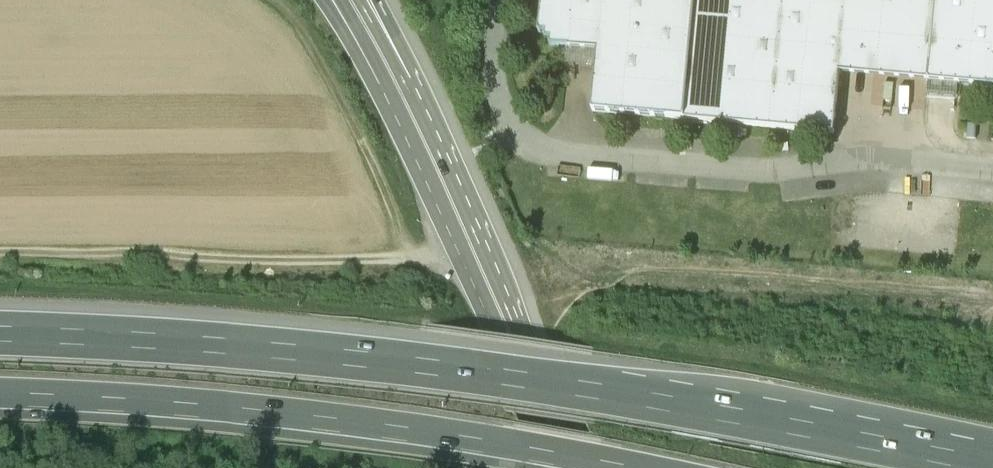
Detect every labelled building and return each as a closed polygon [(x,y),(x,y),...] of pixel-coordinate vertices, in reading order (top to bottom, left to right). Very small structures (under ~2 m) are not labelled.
[(534,23),(547,40),(593,45),(588,97),(595,109),(830,125),(835,65),(992,80),(992,0),(535,0),(534,23)] [(860,204),(857,228),(954,237),(956,213),(860,204)]
